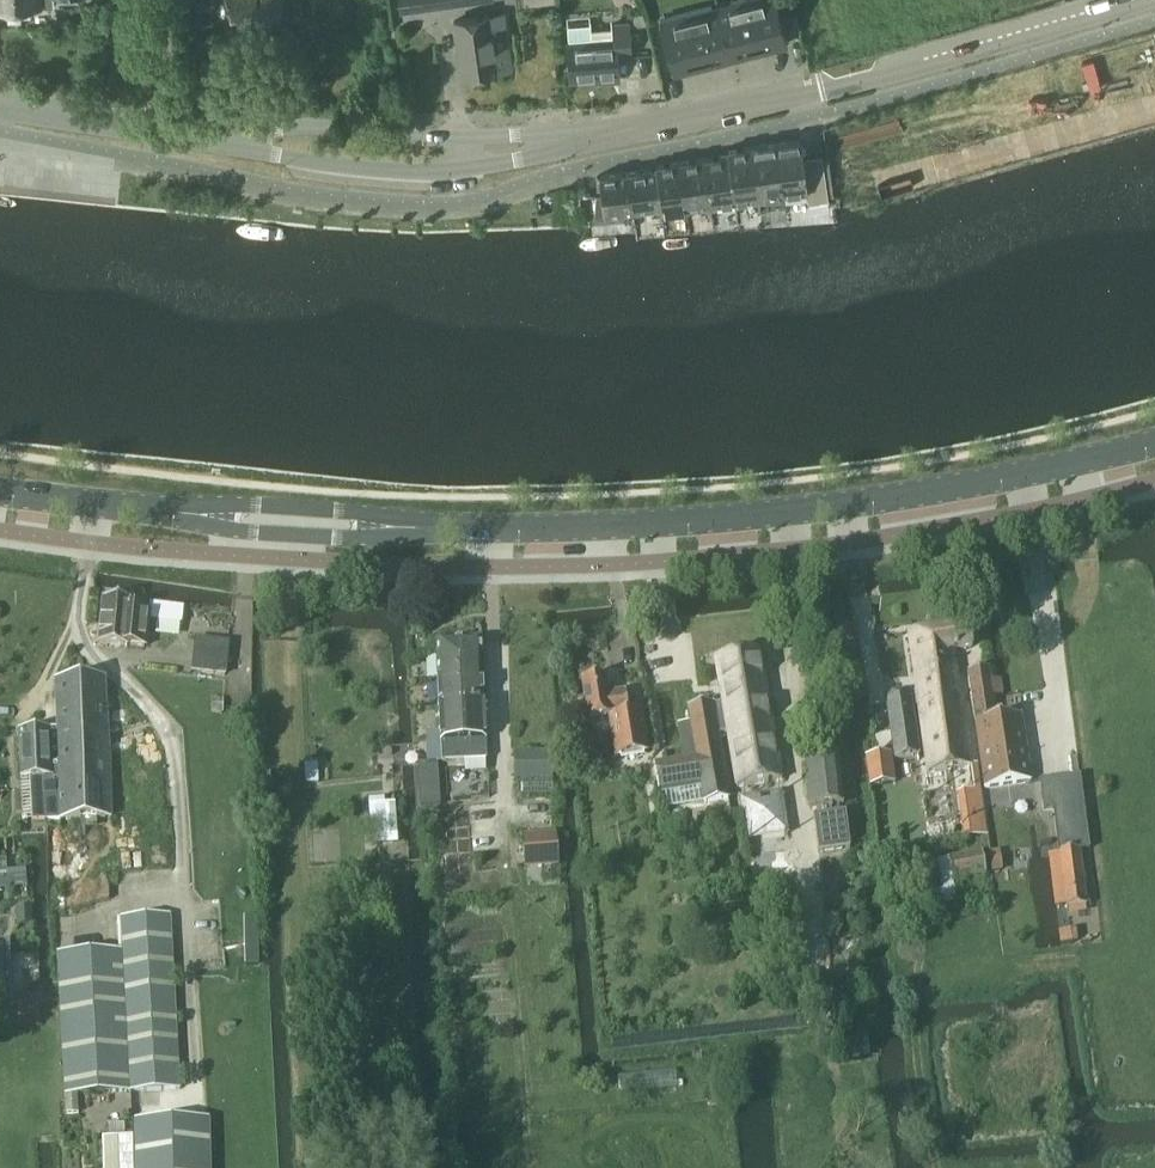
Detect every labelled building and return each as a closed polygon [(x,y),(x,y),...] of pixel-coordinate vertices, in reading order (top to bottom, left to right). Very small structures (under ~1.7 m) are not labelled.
[(227,2),(228,23),(285,22),(285,20),(294,20),(302,11),(301,4),(297,0),(227,0),(227,2)] [(398,2),(400,11),(477,0),(398,0),(398,2)] [(718,4),(732,57),(786,43),(783,30),(799,25),(796,12),(779,17),(775,0),(732,0),(718,4)] [(718,4),(660,19),(673,72),(732,57),(718,4)] [(491,31),(504,29),(502,13),(454,20),(461,75),(496,70),(491,31)] [(67,21),(56,21),(56,29),(67,29),(67,21)] [(570,24),(570,38),(573,78),(620,75),(619,55),(632,54),(630,21),(615,22),(615,35),(592,36),(591,23),(570,24)] [(803,138),(778,142),(786,192),(809,188),(811,201),(831,199),(831,194),(825,153),(805,156),(803,138)] [(778,142),(755,145),(763,198),(768,197),(768,194),(786,192),(778,142)] [(728,148),(729,152),(736,198),(756,196),(757,199),(763,198),(755,145),(728,148)] [(729,152),(707,155),(714,205),(720,204),(720,201),(736,198),(729,152)] [(707,155),(682,158),(688,205),(709,202),(709,206),(714,205),(707,155)] [(655,162),(656,166),(658,166),(664,209),(665,212),(672,211),(671,208),(688,205),(682,158),(655,162)] [(656,166),(630,170),(635,207),(656,204),(657,209),(664,209),(658,166),(656,166)] [(635,207),(630,170),(600,174),(603,196),(596,195),(595,219),(616,220),(617,209),(635,207)] [(102,602),(98,646),(127,648),(127,647),(143,648),(146,606),(102,602)] [(971,625),(908,634),(919,712),(927,773),(970,767),(963,709),(959,680),(955,652),(974,649),(971,625)] [(851,628),(838,630),(838,631),(839,636),(840,644),(844,644),(845,649),(845,648),(858,646),(855,627),(851,628)] [(193,671),(223,674),(226,643),(195,640),(193,671)] [(435,643),(437,684),(447,683),(446,673),(452,673),(453,678),(482,676),(480,640),(435,643)] [(759,653),(715,660),(722,704),(727,734),(736,787),(780,779),(759,653)] [(969,679),(972,708),(985,788),(1030,780),(1021,716),(997,720),(989,670),(968,673),(969,679)] [(437,684),(438,704),(460,702),(483,701),(482,676),(453,678),(452,673),(446,673),(447,683),(437,684)] [(581,681),(584,702),(569,705),(572,721),(587,718),(588,722),(608,718),(615,756),(647,750),(640,712),(628,714),(624,692),(609,695),(605,677),(581,681)] [(56,730),(59,818),(59,819),(109,818),(105,713),(104,713),(103,681),(53,683),(56,730)] [(911,699),(902,692),(892,694),(886,702),(894,760),(919,757),(911,699)] [(221,711),(222,696),(211,696),(210,711),(221,711)] [(483,701),(460,702),(464,760),(486,759),(483,701)] [(460,702),(438,704),(442,761),(464,760),(460,702)] [(683,760),(656,765),(661,790),(664,808),(704,801),(728,797),(717,736),(727,734),(722,704),(712,706),(689,710),(691,722),(682,724),(677,725),(682,754),(683,760)] [(42,819),(59,818),(56,730),(18,732),(20,777),(41,777),(42,819)] [(514,778),(521,778),(551,779),(551,754),(514,753),(514,778)] [(805,756),(809,808),(841,805),(836,753),(805,756)] [(890,755),(865,759),(869,787),(894,784),(890,755)] [(417,764),(418,786),(437,785),(436,763),(417,764)] [(1079,777),(1040,782),(1043,811),(1053,810),(1057,843),(1059,854),(1065,902),(1066,909),(1065,909),(1066,910),(1086,907),(1086,906),(1085,906),(1078,852),(1089,851),(1079,777)] [(551,779),(521,778),(521,796),(550,796),(551,779)] [(437,785),(418,786),(419,806),(438,805),(437,785)] [(383,799),(368,800),(372,846),(399,844),(396,803),(384,804),(383,799)] [(813,819),(818,855),(850,850),(845,815),(813,819)] [(522,838),(523,857),(553,855),(552,836),(522,838)] [(788,851),(784,858),(789,864),(797,864),(800,857),(796,850),(788,851)] [(997,852),(992,853),(989,853),(992,873),(1000,872),(997,852)] [(949,858),(953,880),(970,877),(985,874),(981,853),(949,858)] [(930,863),(937,906),(956,903),(948,859),(930,863)] [(242,915),(243,964),(258,963),(257,915),(242,915)] [(59,1001),(61,1038),(127,1034),(130,1092),(178,1090),(169,917),(120,920),(122,952),(105,953),(107,997),(59,1001)] [(1069,931),(1059,933),(1061,947),(1071,945),(1069,931)] [(56,956),(59,1001),(107,997),(105,953),(56,956)] [(61,1038),(64,1096),(77,1095),(130,1092),(127,1034),(61,1038)] [(675,1072),(618,1077),(619,1093),(677,1087),(675,1072)] [(77,1095),(64,1096),(65,1115),(78,1115),(77,1095)] [(134,1122),(135,1167),(209,1167),(208,1121),(134,1122)] [(99,1139),(101,1167),(132,1167),(131,1137),(124,1138),(107,1139),(99,1139)]
